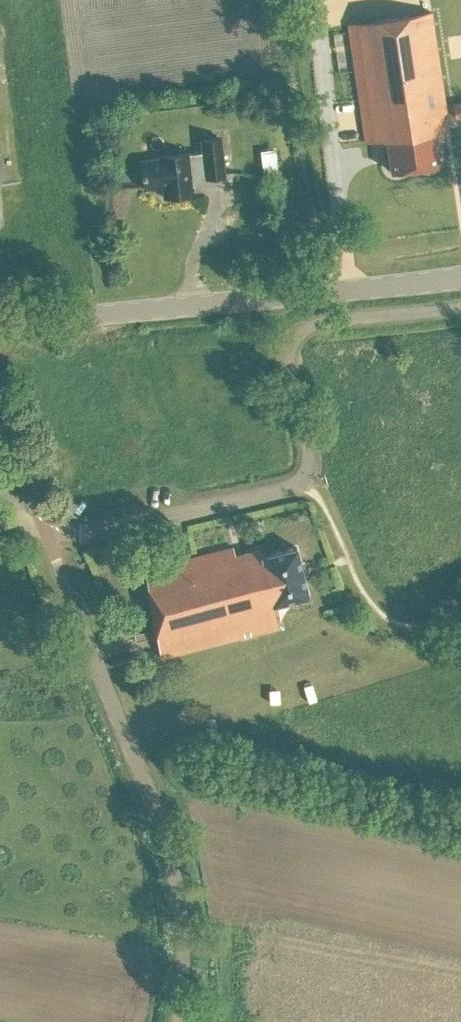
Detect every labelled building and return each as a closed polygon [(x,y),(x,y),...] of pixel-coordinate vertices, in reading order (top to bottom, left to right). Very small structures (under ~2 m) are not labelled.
[(441,117),(447,116),(431,12),(348,25),(366,144),(386,141),(391,174),(436,167),(431,134),(443,132),(441,117)] [(460,117),(460,101),(452,103),(455,118),(460,117)] [(205,154),(188,155),(161,157),(161,159),(144,161),(146,187),(165,185),(166,196),(193,193),(192,183),(197,176),(208,174),(208,177),(225,176),(221,140),(203,142),(205,154)] [(262,160),(264,176),(276,174),(274,158),(262,160)] [(161,657),(279,626),(273,603),(307,595),(296,547),(262,556),(260,549),(235,555),(233,546),(144,569),(161,657)]
